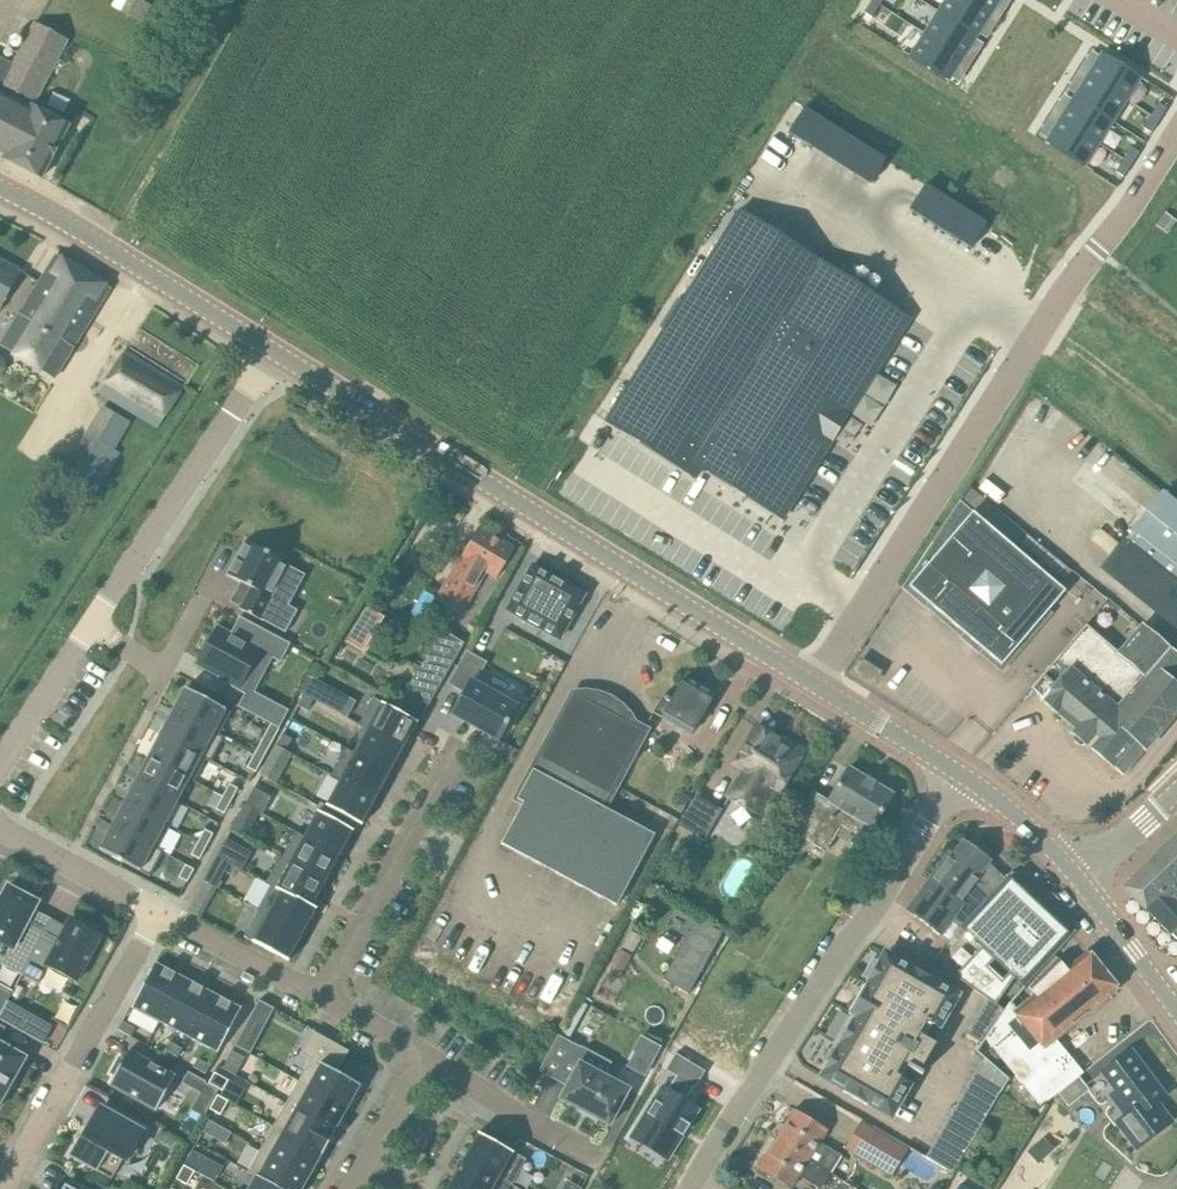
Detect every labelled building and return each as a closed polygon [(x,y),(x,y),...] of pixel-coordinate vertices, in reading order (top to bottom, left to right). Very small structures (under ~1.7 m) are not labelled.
[(150,5),(140,0),(128,0),(122,11),(141,21),(150,5)] [(872,0),(864,12),(873,17),(880,5),(872,0)] [(938,11),(976,35),(990,13),(969,0),(944,0),(938,11)] [(990,13),(999,0),(969,0),(990,13)] [(938,11),(924,33),(963,57),(976,35),(938,11)] [(7,157),(6,159),(43,178),(71,125),(33,106),(35,102),(36,103),(69,41),(33,22),(12,63),(0,56),(0,153),(7,157)] [(924,33),(909,55),(948,80),(963,57),(924,33)] [(1100,51),(1086,74),(1125,99),(1139,76),(1100,51)] [(1086,74),(1072,96),(1111,120),(1125,99),(1086,74)] [(1072,96),(1058,118),(1097,142),(1111,120),(1072,96)] [(1167,108),(1159,103),(1151,115),(1159,120),(1167,108)] [(789,133),(813,148),(829,123),(805,108),(789,133)] [(1159,120),(1151,115),(1144,127),(1152,133),(1159,120)] [(1058,118),(1044,140),(1083,165),(1097,142),(1058,118)] [(1131,147),(1124,159),(1132,164),(1139,152),(1131,147)] [(1124,176),(1132,164),(1124,159),(1116,171),(1124,176)] [(909,209),(971,249),(987,224),(925,184),(909,209)] [(740,209),(605,421),(687,473),(694,463),(773,513),(901,311),(740,209)] [(59,250),(0,342),(0,344),(51,376),(110,283),(59,250)] [(24,270),(0,257),(0,312),(24,270)] [(128,348),(98,394),(155,432),(186,386),(128,348)] [(104,409),(62,482),(95,501),(121,455),(118,454),(134,425),(104,409)] [(926,606),(929,602),(964,633),(961,636),(960,637),(979,654),(980,653),(983,649),(986,651),(1002,665),(1049,610),(1066,590),(961,501),(969,488),(968,487),(902,588),(925,608),(926,606)] [(1166,492),(1157,502),(1142,521),(1111,560),(1104,567),(1176,626),(1176,501),(1166,492)] [(480,528),(462,558),(438,599),(462,613),(486,573),(497,579),(515,549),(480,528)] [(1119,543),(1100,528),(1092,538),(1091,539),(1110,554),(1111,553),(1119,543)] [(228,572),(227,574),(252,587),(241,607),(241,606),(240,608),(264,621),(286,632),(298,610),(272,596),(288,565),(289,566),(290,564),(246,540),(245,542),(229,573),(228,572)] [(533,562),(508,610),(559,638),(585,590),(533,562)] [(245,694),(247,689),(252,679),(246,676),(259,650),(273,658),(281,662),(290,644),(242,618),(233,635),(217,627),(197,665),(219,676),(217,679),(245,694)] [(1090,684),(1118,652),(1086,624),(1031,687),(1045,699),(1043,701),(1076,730),(1072,735),(1087,748),(1089,746),(1119,710),(1090,684)] [(1090,684),(1119,710),(1089,746),(1123,775),(1176,713),(1176,684),(1167,676),(1176,664),(1176,654),(1169,647),(1142,624),(1118,652),(1090,684)] [(349,641),(363,650),(372,635),(358,626),(349,641)] [(421,717),(465,643),(443,630),(399,705),(421,717)] [(466,650),(448,684),(464,693),(453,714),(500,739),(518,705),(476,682),(487,662),(466,650)] [(873,682),(879,673),(862,662),(856,671),(873,682)] [(330,687),(309,676),(301,692),(306,695),(314,700),(322,704),(330,687)] [(703,681),(697,686),(686,679),(673,700),(664,695),(654,712),(690,735),(714,696),(711,694),(713,687),(703,681)] [(186,687),(174,711),(224,738),(224,737),(219,734),(231,712),(186,687)] [(279,728),(288,711),(254,693),(245,710),(279,728)] [(587,693),(574,694),(518,798),(524,802),(502,844),(617,905),(656,835),(604,807),(645,731),(634,725),(629,715),(621,707),(610,700),(599,695),(587,693)] [(314,700),(306,695),(300,706),(308,710),(314,700)] [(373,698),(360,723),(404,747),(418,721),(373,698)] [(174,711),(161,733),(212,760),(224,738),(174,711)] [(404,747),(360,723),(359,725),(367,729),(355,753),(346,748),(346,749),(390,773),(404,747)] [(799,759),(775,745),(778,740),(757,728),(735,764),(745,770),(729,798),(754,813),(764,819),(780,793),(779,792),(799,759)] [(161,733),(149,756),(195,780),(206,759),(211,762),(212,760),(161,733)] [(292,739),(284,735),(278,745),(287,750),(292,739)] [(261,742),(255,754),(263,758),(270,746),(261,742)] [(278,745),(272,756),(287,764),(293,753),(287,750),(278,745)] [(346,749),(332,775),(376,799),(390,773),(346,749)] [(255,754),(248,767),(256,771),(263,758),(255,754)] [(149,756),(137,779),(177,801),(189,779),(194,782),(195,780),(149,756)] [(813,791),(790,830),(792,831),(826,852),(837,834),(847,840),(852,832),(858,835),(864,824),(872,828),(893,794),(850,768),(830,801),(813,791)] [(376,799),(332,775),(340,780),(326,805),(362,824),(376,799)] [(137,779),(125,802),(171,826),(166,823),(177,801),(137,779)] [(230,783),(223,796),(232,800),(238,788),(230,783)] [(254,789),(246,804),(262,813),(271,798),(254,789)] [(223,796),(216,809),(225,813),(232,800),(223,796)] [(125,802),(113,825),(164,852),(164,851),(159,848),(171,826),(125,802)] [(723,809),(710,802),(683,847),(696,855),(723,809)] [(318,810),(304,836),(340,855),(354,830),(318,810)] [(238,817),(232,830),(247,838),(253,825),(238,817)] [(113,825),(100,849),(151,876),(164,852),(113,825)] [(205,829),(199,841),(207,846),(214,833),(205,829)] [(296,831),(282,857),(327,881),(340,855),(304,836),(296,831)] [(1173,933),(1176,937),(1176,836),(1130,881),(1130,886),(1130,891),(1148,909),(1172,934),(1173,933)] [(217,856),(230,863),(240,845),(227,838),(217,856)] [(199,841),(192,854),(200,859),(207,846),(199,841)] [(950,852),(930,879),(959,901),(974,884),(988,897),(1004,879),(988,864),(990,861),(963,841),(953,855),(950,852)] [(785,847),(778,860),(788,865),(795,852),(785,847)] [(217,856),(204,881),(217,887),(230,863),(217,856)] [(280,856),(267,880),(313,905),(327,881),(282,857),(280,856)] [(186,864),(179,877),(188,882),(194,869),(186,864)] [(950,939),(934,957),(997,1003),(998,1001),(1015,977),(1025,986),(1026,984),(1070,938),(1072,935),(1037,903),(1019,886),(1007,875),(1004,879),(988,897),(964,923),(960,926),(950,939)] [(962,904),(959,901),(930,879),(908,910),(940,934),(962,904)] [(272,886),(259,910),(303,934),(317,908),(313,905),(267,880),(266,883),(272,886)] [(217,888),(217,887),(204,881),(187,911),(200,918),(217,888)] [(43,942),(26,933),(40,906),(11,890),(0,910),(0,944),(5,947),(0,956),(0,965),(24,978),(43,942)] [(303,934),(259,910),(245,937),(289,960),(303,934)] [(697,920),(664,980),(689,994),(722,934),(697,920)] [(43,942),(24,978),(41,987),(50,970),(78,985),(103,939),(95,934),(97,930),(83,923),(81,927),(73,923),(58,950),(43,942)] [(631,956),(620,949),(607,973),(618,979),(631,956)] [(907,1066),(922,1075),(924,1072),(920,1070),(936,1044),(919,1034),(927,1021),(939,1028),(958,994),(934,981),(935,978),(911,965),(910,967),(886,952),(868,983),(866,982),(849,1013),(852,1015),(836,1043),(840,1045),(822,1076),(845,1089),(844,1091),(867,1105),(869,1103),(891,1116),(910,1083),(896,1075),(903,1061),(909,1064),(907,1066)] [(1012,1022),(1002,1015),(995,1025),(986,1039),(996,1052),(1041,1106),(1083,1073),(1055,1039),(1118,987),(1104,970),(1088,952),(1067,969),(1061,962),(1058,958),(1029,987),(1036,994),(1015,1012),(1018,1017),(1012,1022)] [(161,1022),(185,977),(156,962),(132,1007),(161,1022)] [(161,1022),(189,1037),(213,992),(185,977),(161,1022)] [(11,992),(0,985),(0,1012),(11,992)] [(213,992),(189,1037),(218,1052),(242,1007),(213,992)] [(989,998),(985,1005),(1001,1015),(1005,1009),(989,998)] [(274,1010),(261,1002),(253,1016),(266,1024),(274,1010)] [(981,1012),(996,1022),(1001,1015),(985,1005),(981,1012)] [(20,1026),(42,1039),(52,1022),(29,1010),(20,1026)] [(992,1028),(996,1022),(981,1012),(977,1019),(992,1028)] [(969,1034),(983,1042),(992,1028),(977,1019),(969,1034)] [(123,1021),(119,1029),(131,1036),(136,1028),(123,1021)] [(299,1080),(347,1108),(360,1086),(361,1086),(362,1085),(338,1072),(340,1067),(349,1050),(314,1031),(301,1053),(311,1059),(299,1080)] [(561,1098),(588,1113),(610,1125),(630,1089),(575,1059),(581,1048),(559,1036),(541,1070),(568,1085),(561,1098)] [(627,1069),(645,1079),(661,1049),(640,1038),(632,1053),(635,1054),(627,1069)] [(166,1050),(178,1057),(183,1049),(171,1042),(166,1050)] [(0,1043),(0,1101),(25,1057),(0,1043)] [(664,1085),(637,1127),(672,1148),(682,1132),(683,1133),(691,1122),(689,1121),(698,1106),(686,1099),(694,1085),(696,1086),(709,1066),(674,1044),(661,1064),(677,1074),(668,1087),(664,1085)] [(114,1076),(110,1083),(156,1109),(175,1075),(129,1050),(124,1059),(120,1057),(111,1074),(114,1076)] [(232,1051),(224,1067),(236,1074),(245,1058),(232,1051)] [(1126,1116),(1117,1123),(1137,1150),(1174,1122),(1159,1102),(1166,1097),(1132,1052),(1105,1072),(1119,1090),(1111,1096),(1126,1116)] [(206,1074),(211,1066),(199,1058),(194,1066),(206,1074)] [(202,1092),(207,1082),(208,1081),(189,1071),(183,1081),(202,1092)] [(215,1072),(209,1083),(223,1090),(229,1080),(215,1072)] [(996,1084),(1003,1088),(1009,1078),(1003,1073),(996,1084)] [(347,1108),(299,1080),(286,1103),(336,1131),(336,1130),(335,1129),(337,1125),(347,1108)] [(997,1098),(1003,1088),(996,1084),(990,1094),(997,1098)] [(984,1104),(991,1108),(997,1098),(990,1094),(984,1104)] [(218,1095),(210,1108),(221,1114),(228,1101),(218,1095)] [(274,1126),(323,1153),(336,1131),(286,1103),(274,1126)] [(985,1118),(991,1108),(984,1104),(978,1115),(985,1118)] [(84,1128),(69,1155),(111,1179),(123,1158),(126,1160),(132,1150),(136,1153),(150,1128),(112,1107),(109,1112),(99,1107),(86,1129),(84,1128)] [(809,1158),(831,1171),(841,1154),(820,1142),(827,1131),(794,1110),(784,1125),(779,1124),(774,1133),(776,1137),(776,1138),(809,1158)] [(972,1125),(979,1129),(985,1118),(978,1115),(972,1125)] [(908,1147),(860,1119),(843,1147),(892,1176),(908,1147)] [(204,1131),(215,1137),(221,1126),(210,1120),(204,1131)] [(972,1139),(979,1129),(972,1125),(966,1135),(972,1139)] [(274,1126),(261,1148),(309,1175),(322,1154),(323,1154),(323,1153),(274,1126)] [(527,1159),(478,1132),(465,1157),(500,1177),(513,1184),(527,1159)] [(960,1145),(966,1149),(972,1139),(966,1135),(960,1145)] [(820,1188),(831,1171),(809,1158),(776,1138),(758,1167),(791,1188),(799,1176),(820,1188)] [(960,1160),(966,1149),(960,1145),(954,1156),(960,1160)] [(309,1175),(261,1148),(248,1172),(256,1176),(257,1175),(281,1188),(302,1188),(309,1175)] [(185,1164),(199,1172),(207,1158),(193,1150),(185,1164)] [(947,1166),(954,1170),(960,1160),(954,1156),(947,1166)] [(465,1157),(451,1182),(463,1188),(494,1188),(500,1177),(465,1157)] [(184,1165),(177,1178),(187,1184),(195,1171),(184,1165)] [(257,1175),(256,1176),(254,1180),(249,1188),(281,1188),(257,1175)] [(72,1179),(66,1188),(89,1188),(72,1179)]
